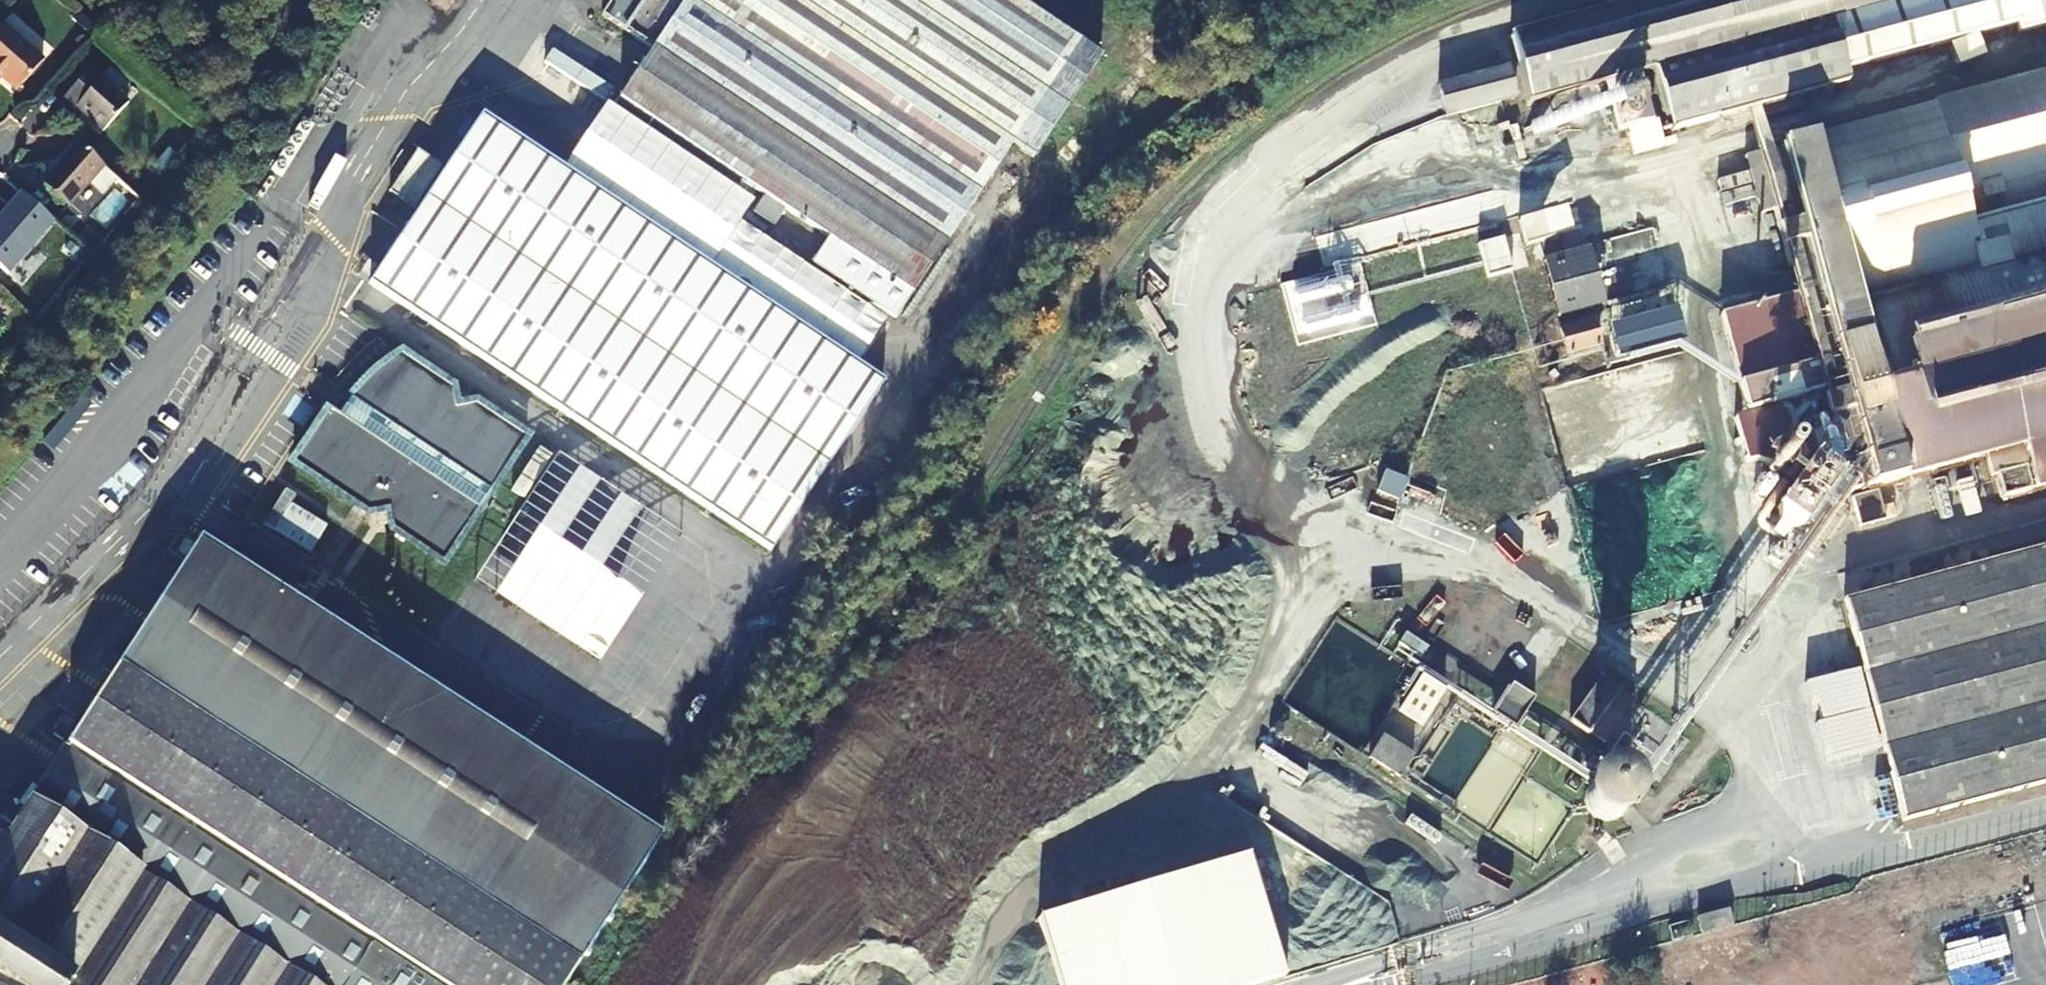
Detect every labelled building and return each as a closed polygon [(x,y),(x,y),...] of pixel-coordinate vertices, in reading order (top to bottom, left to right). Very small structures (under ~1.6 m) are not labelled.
[(448,13),(457,0),(429,0),(448,13)] [(1034,160),(1100,58),(1014,0),(610,0),(600,16),(653,51),(620,103),(766,200),(755,216),(775,230),(785,214),(828,242),(811,268),(895,321),(1012,146),(1034,160)] [(1924,0),(1654,0),(1510,38),(1514,55),(1528,106),(1653,74),(1697,62),(1742,50),(1757,112),(1787,104),(1848,87),(1844,74),(1832,25),(1924,0)] [(1844,74),(2019,28),(2020,34),(2045,27),(2045,0),(1924,0),(1832,25),(1844,74)] [(3,26),(0,29),(0,77),(16,91),(43,61),(3,26)] [(1697,62),(1713,124),(1757,112),(1742,50),(1697,62)] [(1713,124),(1697,62),(1653,74),(1669,134),(1713,124)] [(129,103),(91,69),(65,98),(104,132),(129,103)] [(1510,70),(1437,89),(1441,103),(1445,118),(1517,100),(1510,70)] [(1826,322),(2045,264),(2045,80),(1798,147),(1765,154),(1780,213),(1795,209),(1818,293),(1826,322)] [(1627,87),(1613,91),(1611,95),(1618,123),(1619,124),(1624,127),(1629,127),(1634,125),(1637,123),(1639,120),(1632,94),(1631,91),(1627,87)] [(773,553),(884,383),(487,120),(373,287),(773,553)] [(44,184),(69,206),(89,183),(102,195),(117,178),(104,166),(78,144),(62,163),(65,165),(57,175),(54,172),(44,184)] [(110,229),(138,196),(118,179),(90,211),(110,229)] [(8,274),(53,222),(22,195),(0,221),(0,267),(8,274)] [(1537,246),(1564,238),(1557,214),(1530,221),(1537,246)] [(1544,264),(1558,320),(1604,307),(1589,252),(1544,264)] [(1826,322),(1837,360),(1844,395),(1836,398),(1824,401),(1846,482),(1849,496),(1869,491),(1989,461),(2019,453),(2030,488),(2032,495),(2045,492),(2045,264),(1826,322)] [(1818,293),(1809,295),(1798,298),(1805,327),(1809,327),(1817,325),(1826,322),(1818,293)] [(1805,327),(1798,298),(1722,319),(1741,386),(1816,366),(1805,327)] [(1592,321),(1560,330),(1568,359),(1600,350),(1592,321)] [(1817,325),(1809,327),(1805,327),(1816,366),(1820,365),(1827,363),(1837,360),(1826,322),(1817,325)] [(452,408),(450,392),(397,358),(346,409),(339,417),(329,412),(293,468),(366,515),(383,511),(387,528),(444,563),(525,442),(466,403),(452,408)] [(1784,406),(1774,409),(1780,434),(1789,431),(1784,406)] [(1751,441),(1780,434),(1774,409),(1744,416),(1751,441)] [(2030,488),(2019,453),(1989,461),(1999,496),(2030,488)] [(1807,535),(1844,481),(1813,460),(1776,515),(1807,535)] [(599,665),(679,544),(559,464),(479,585),(599,665)] [(1377,489),(1399,499),(1406,481),(1384,471),(1377,489)] [(1871,499),(1869,491),(1849,496),(1851,504),(1871,499)] [(313,550),(324,521),(286,506),(274,534),(313,550)] [(660,839),(200,543),(120,664),(518,925),(579,966),(660,839)] [(1994,564),(1845,604),(1903,821),(2045,784),(2045,551),(1994,564)] [(120,664),(31,801),(311,984),(479,984),(518,925),(120,664)] [(1840,696),(1857,690),(1852,676),(1835,682),(1840,696)] [(1637,704),(1603,680),(1571,723),(1606,748),(1637,704)] [(1423,681),(1400,713),(1423,728),(1445,695),(1423,681)] [(1514,687),(1496,717),(1516,730),(1536,701),(1514,687)] [(1384,741),(1370,761),(1400,780),(1414,760),(1384,741)] [(31,801),(0,848),(0,984),(311,984),(31,801)] [(2027,881),(2019,854),(1924,878),(1925,881),(1888,888),(1895,915),(2027,881)] [(1046,920),(1063,984),(1291,984),(1258,863),(1046,920)] [(1858,906),(1870,903),(1868,893),(1856,897),(1858,906)] [(1701,937),(1734,928),(1729,912),(1697,920),(1701,937)] [(579,966),(518,925),(479,984),(566,984),(579,966)]
